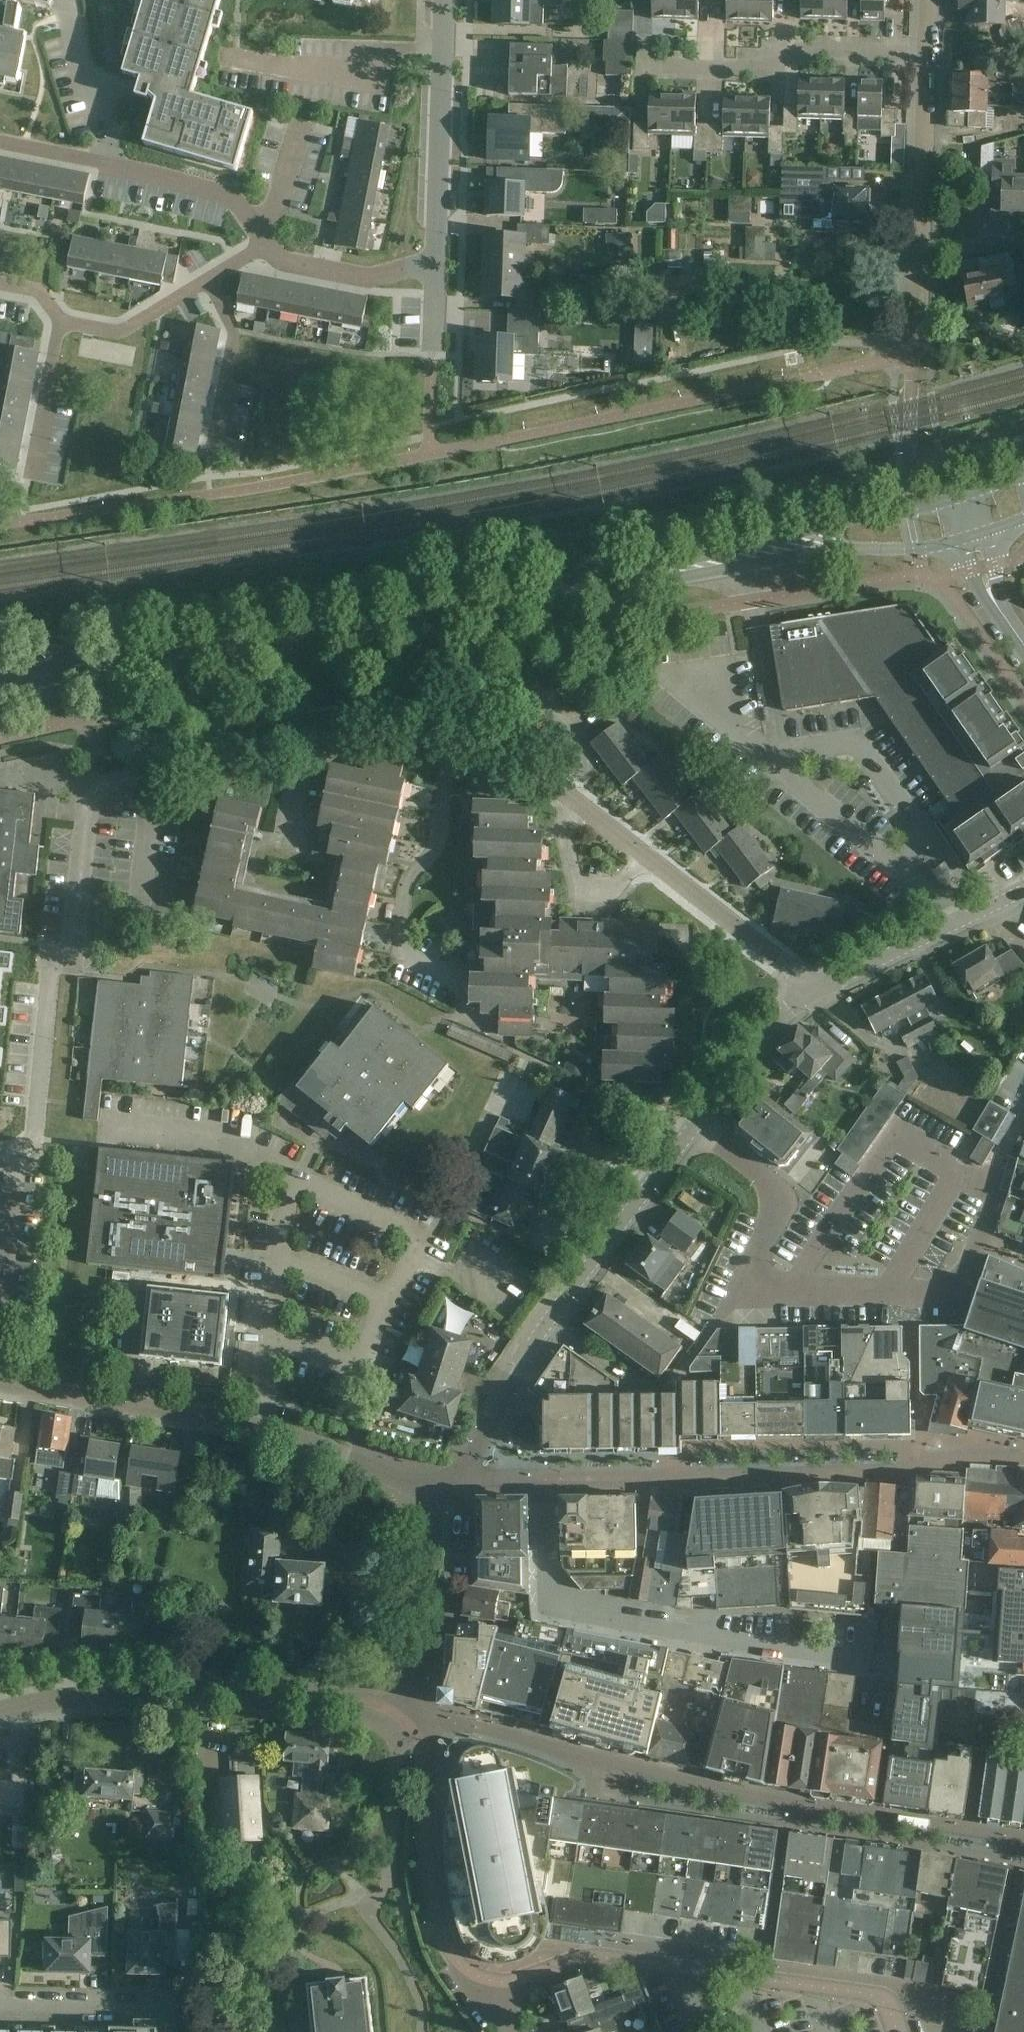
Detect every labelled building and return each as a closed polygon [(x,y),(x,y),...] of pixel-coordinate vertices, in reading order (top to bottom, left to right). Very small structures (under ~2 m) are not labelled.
[(12,3),(11,7),(6,30),(17,32),(22,9),(17,8),(18,4),(52,10),(54,0),(0,0),(12,3)] [(123,74),(145,80),(140,97),(149,99),(149,97),(156,103),(144,144),(237,171),(254,113),(193,95),(221,0),(145,0),(123,74)] [(493,24),(544,26),(545,5),(562,5),(562,0),(493,0),(493,24)] [(676,20),(676,0),(653,0),(652,19),(676,20)] [(676,20),(699,21),(699,0),(676,0),(676,20)] [(751,0),(727,0),(727,21),(750,22),(751,0)] [(750,22),(773,23),(774,0),(751,0),(750,22)] [(801,19),(824,19),(825,0),(802,0),(801,19)] [(824,19),(848,20),(848,0),(825,0),(824,19)] [(861,20),(885,21),(886,0),(862,0),(861,20)] [(960,8),(972,9),(971,24),(1003,24),(1004,1),(999,1),(999,0),(960,0),(960,8)] [(609,10),(608,39),(633,40),(634,10),(609,10)] [(18,81),(26,41),(26,39),(25,39),(0,35),(0,78),(18,81)] [(633,40),(608,39),(604,39),(604,60),(607,61),(606,75),(632,76),(633,40)] [(552,46),(510,44),(508,95),(567,97),(568,65),(551,65),(552,46)] [(949,79),(948,116),(949,116),(949,128),(963,129),(963,130),(981,131),(982,80),(980,80),(980,78),(971,78),(971,79),(961,79),(961,77),(952,77),(952,79),(949,79)] [(782,134),(783,134),(797,135),(797,118),(820,119),(821,80),(798,79),(797,107),(783,107),(782,127),(782,134)] [(857,136),(857,120),(857,109),(844,108),(844,80),(821,80),(820,119),(843,120),(842,136),(857,136)] [(857,120),(857,132),(880,133),(880,137),(892,137),(892,144),(904,144),(905,125),(895,125),(895,110),(881,109),(882,81),(858,81),(857,109),(857,120)] [(648,135),(671,135),(672,96),(648,95),(648,123),(633,123),(632,151),(647,151),(648,135)] [(671,135),(670,150),(693,150),(693,152),(693,161),(705,162),(706,153),(707,153),(708,125),(694,124),(695,96),(672,96),(671,135)] [(722,137),(745,137),(746,98),(723,97),(722,125),(708,125),(707,153),(722,153),(722,137)] [(746,98),(745,137),(768,138),(767,154),(782,155),(783,134),(782,134),(782,127),(769,127),(769,99),(746,98)] [(567,106),(514,104),(513,119),(490,118),(488,159),(529,161),(530,132),(566,134),(567,106)] [(359,121),(353,152),(383,158),(389,127),(359,121)] [(993,161),(993,144),(981,148),(981,154),(981,172),(992,172),(992,203),(1003,203),(1002,212),(1023,213),(1023,178),(1013,178),(1013,167),(1008,161),(993,161)] [(383,158),(353,152),(347,183),(377,189),(383,158)] [(638,154),(630,154),(630,173),(638,173),(638,154)] [(0,157),(0,188),(22,192),(28,162),(0,157)] [(59,168),(28,162),(22,192),(53,198),(59,168)] [(868,205),(868,190),(822,189),(823,168),(780,167),(778,220),(814,221),(814,231),(834,232),(834,221),(867,222),(868,218),(870,216),(871,208),(868,205)] [(90,174),(59,168),(53,198),(84,204),(90,174)] [(563,171),(496,168),(496,181),(488,181),(487,215),(523,216),(524,191),(554,192),(557,191),(559,189),(562,187),(563,183),(563,171)] [(377,189),(347,183),(341,214),(371,220),(377,189)] [(604,209),(604,223),(617,223),(618,209),(604,209)] [(371,220),(341,214),(335,246),(365,252),(371,220)] [(485,266),(523,267),(524,243),(549,244),(549,225),(518,224),(517,236),(486,235),(485,266)] [(744,258),(744,261),(765,261),(765,242),(765,230),(744,230),(744,246),(744,258)] [(99,272),(105,242),(73,236),(68,266),(99,272)] [(136,248),(105,242),(99,272),(130,278),(136,248)] [(179,257),(136,248),(130,278),(162,284),(162,281),(174,284),(179,257)] [(1016,283),(1011,255),(980,260),(982,273),(963,276),(968,307),(977,306),(977,301),(1004,296),(1002,285),(1016,283)] [(515,298),(515,310),(539,311),(547,311),(547,292),(523,291),(523,267),(485,266),(484,296),(515,298)] [(269,307),(275,277),(244,270),(238,300),(269,307)] [(306,283),(275,277),(269,307),(300,313),(306,283)] [(694,295),(694,277),(667,277),(667,303),(679,302),(679,295),(694,295)] [(337,289),(306,283),(300,313),(331,319),(337,289)] [(368,295),(337,289),(331,319),(362,325),(368,295)] [(539,322),(539,311),(515,310),(508,310),(508,322),(509,322),(509,337),(484,336),(482,381),(495,381),(494,383),(501,383),(501,382),(513,382),(513,380),(525,380),(526,354),(539,354),(540,322),(539,322)] [(269,311),(268,320),(295,324),(296,315),(269,311)] [(191,324),(185,355),(215,361),(221,330),(191,324)] [(338,347),(341,335),(328,333),(326,344),(338,347)] [(169,343),(161,342),(160,350),(167,351),(169,343)] [(10,346),(4,378),(34,383),(40,352),(10,346)] [(215,361),(185,355),(179,386),(209,392),(215,361)] [(4,378),(0,397),(0,409),(28,414),(34,383),(4,378)] [(209,392),(179,386),(173,417),(203,423),(209,392)] [(162,406),(153,404),(151,412),(161,414),(162,406)] [(0,409),(0,441),(22,445),(28,414),(0,409)] [(203,423),(173,417),(167,449),(197,454),(203,423)] [(0,441),(0,474),(15,477),(22,445),(0,441)] [(902,606),(770,626),(770,629),(783,707),(783,708),(784,709),(784,710),(785,711),(786,711),(788,711),(876,697),(945,798),(930,809),(938,820),(973,872),(1023,837),(1023,754),(1020,749),(1023,746),(1023,743),(955,644),(942,653),(913,611),(912,609),(910,608),(908,607),(906,606),(904,606),(902,606)] [(694,656),(730,654),(729,637),(693,639),(694,656)] [(591,743),(608,764),(634,744),(618,723),(591,743)] [(650,765),(634,744),(608,764),(624,785),(633,778),(650,765)] [(332,764),(315,841),(313,853),(329,857),(330,853),(340,855),(329,904),(244,885),(256,828),(258,828),(262,809),(220,800),(196,913),(235,922),(234,928),(319,949),(314,969),(356,978),(381,865),(388,866),(407,779),(401,778),(404,763),(368,755),(364,771),(332,764)] [(633,778),(649,799),(675,779),(660,758),(650,766),(650,765),(633,778)] [(665,819),(674,812),(691,799),(675,779),(649,799),(665,819)] [(510,788),(469,786),(468,801),(465,801),(464,817),(482,817),(482,830),(479,830),(478,860),(492,861),(491,874),(486,874),(485,904),(474,904),(474,931),(485,932),(484,963),(488,963),(487,976),(473,975),(472,1005),(485,1005),(484,1015),(502,1016),(501,1035),(533,1036),(535,991),(529,990),(530,977),(586,979),(586,977),(609,978),(609,981),(613,981),(612,995),(608,995),(607,1026),(621,1026),(620,1055),(606,1054),(604,1081),(616,1082),(616,1094),(634,1095),(635,1084),(658,1085),(659,1071),(672,1071),(675,1012),(661,1011),(662,998),(666,999),(667,969),(677,969),(679,930),(660,930),(660,925),(562,922),(562,935),(551,935),(551,921),(544,921),(545,906),(550,907),(551,876),(538,875),(538,862),(543,862),(544,832),(530,831),(530,817),(528,817),(529,807),(510,807),(510,788)] [(21,933),(25,899),(15,898),(18,873),(37,875),(41,845),(31,844),(36,794),(5,790),(0,789),(0,930),(21,933)] [(691,799),(674,812),(690,833),(717,812),(702,791),(691,799)] [(715,846),(733,833),(717,812),(690,833),(706,853),(715,846)] [(733,833),(715,846),(731,867),(759,846),(743,826),(733,833)] [(774,867),(759,846),(731,867),(747,888),(755,881),(761,889),(771,882),(766,874),(774,867)] [(806,930),(813,896),(781,889),(773,923),(806,930)] [(846,903),(813,896),(806,930),(838,937),(846,903)] [(987,946),(953,966),(970,994),(1003,975),(1009,984),(1023,973),(1023,964),(1012,950),(994,960),(987,946)] [(2,969),(11,970),(12,956),(0,954),(0,988),(2,969)] [(194,976),(151,971),(150,977),(142,976),(141,985),(99,980),(84,1119),(98,1120),(102,1078),(182,1087),(194,976)] [(893,991),(906,1017),(912,1026),(911,1026),(918,1039),(922,1042),(934,1052),(944,1042),(925,1007),(937,1001),(923,976),(893,991)] [(906,1017),(893,991),(863,1006),(876,1032),(906,1017)] [(450,1065),(376,1006),(341,1050),(333,1043),(298,1087),(292,1082),(283,1092),(277,1101),(317,1133),(322,1127),(337,1139),(347,1127),(371,1146),(406,1103),(414,1110),(450,1065)] [(809,1036),(798,1026),(770,1058),(787,1073),(795,1065),(817,1086),(829,1072),(837,1079),(854,1060),(818,1027),(809,1036)] [(911,1026),(899,1032),(908,1049),(922,1042),(918,1039),(911,1026)] [(898,1085),(895,1089),(907,1095),(919,1077),(908,1057),(897,1062),(905,1078),(903,1080),(903,1079),(898,1085)] [(981,1090),(993,1098),(996,1091),(1004,1079),(992,1072),(981,1090)] [(907,1095),(885,1083),(865,1111),(886,1125),(907,1095)] [(580,1099),(552,1086),(532,1132),(526,1129),(523,1136),(522,1139),(495,1127),(483,1153),(489,1155),(464,1208),(485,1218),(487,1214),(491,1216),(491,1217),(514,1227),(530,1193),(542,1199),(544,1194),(545,1195),(563,1154),(558,1152),(560,1145),(553,1141),(570,1105),(576,1108),(580,1099)] [(809,1098),(798,1088),(784,1104),(795,1114),(809,1098)] [(812,1136),(759,1094),(734,1125),(735,1133),(779,1168),(787,1167),(812,1136)] [(1015,1115),(1013,1114),(1001,1108),(990,1102),(989,1101),(972,1130),(984,1136),(984,1137),(996,1144),(997,1145),(1015,1115)] [(879,1135),(886,1125),(865,1111),(858,1121),(879,1135)] [(858,1121),(851,1131),(872,1145),(879,1135),(858,1121)] [(851,1131),(844,1141),(865,1155),(872,1145),(851,1131)] [(996,1144),(984,1137),(983,1138),(969,1160),(980,1166),(983,1167),(995,1145),(996,1144)] [(865,1155),(844,1141),(837,1151),(842,1154),(857,1166),(865,1155)] [(88,1264),(223,1279),(234,1185),(236,1164),(101,1149),(88,1264)] [(857,1166),(842,1154),(835,1165),(851,1177),(852,1178),(857,1171),(859,1169),(860,1167),(858,1166),(857,1166)] [(1019,1155),(1018,1157),(1005,1193),(1009,1195),(1009,1196),(1023,1202),(1023,1158),(1019,1155)] [(1009,1196),(997,1233),(1023,1245),(1023,1202),(1009,1196)] [(626,1258),(629,1262),(628,1264),(654,1283),(655,1282),(666,1290),(685,1264),(674,1256),(674,1255),(667,1250),(673,1242),(684,1250),(701,1228),(678,1211),(662,1234),(663,1235),(657,1243),(648,1236),(635,1253),(631,1252),(626,1258)] [(965,1327),(966,1327),(957,1355),(982,1363),(976,1391),(1011,1399),(1012,1392),(1020,1394),(1020,1390),(1023,1391),(1023,1270),(989,1255),(965,1327)] [(229,1296),(150,1287),(142,1357),(181,1361),(221,1365),(229,1296)] [(682,1346),(607,1292),(584,1324),(659,1378),(682,1346)] [(472,1341),(432,1327),(416,1378),(410,1376),(399,1410),(451,1428),(462,1392),(457,1391),(472,1341)] [(846,1384),(846,1436),(903,1435),(910,1428),(910,1420),(911,1420),(910,1362),(903,1355),(903,1327),(877,1328),(846,1384)] [(969,1424),(976,1391),(982,1363),(957,1355),(966,1327),(965,1327),(921,1327),(921,1385),(922,1385),(922,1392),(925,1395),(939,1394),(932,1421),(930,1421),(930,1423),(932,1423),(932,1433),(967,1431),(969,1424)] [(804,1436),(846,1436),(846,1384),(877,1328),(804,1329),(804,1436)] [(689,1372),(721,1372),(721,1342),(729,1329),(718,1329),(689,1367),(689,1372)] [(721,1383),(721,1437),(756,1437),(755,1329),(729,1329),(721,1342),(721,1372),(721,1383)] [(756,1437),(804,1436),(804,1329),(782,1329),(755,1329),(756,1437)] [(597,1397),(617,1396),(617,1381),(616,1381),(564,1345),(533,1389),(544,1397),(545,1450),(597,1450),(597,1397)] [(680,1437),(721,1437),(721,1383),(677,1384),(678,1403),(659,1404),(659,1396),(617,1396),(597,1397),(597,1450),(680,1449),(680,1437)] [(969,1424),(975,1425),(974,1429),(1016,1438),(1017,1434),(1022,1435),(1023,1434),(1023,1391),(1020,1390),(1020,1394),(1012,1392),(1011,1399),(976,1391),(969,1424)] [(37,1458),(36,1464),(64,1468),(66,1450),(71,1417),(45,1413),(42,1433),(41,1433),(37,1458)] [(0,1426),(0,1477),(13,1479),(15,1460),(11,1460),(16,1428),(0,1426)] [(75,1473),(72,1495),(97,1498),(97,1497),(120,1501),(120,1481),(115,1480),(120,1446),(90,1441),(90,1445),(80,1444),(76,1468),(76,1469),(75,1473)] [(174,1492),(180,1455),(134,1448),(128,1485),(140,1487),(142,1473),(161,1476),(158,1489),(174,1492)] [(963,1530),(987,1531),(988,1520),(988,1519),(1004,1520),(1004,1526),(1023,1528),(1023,1469),(999,1467),(996,1470),(996,1472),(967,1470),(967,1473),(967,1474),(963,1530)] [(61,1471),(57,1498),(71,1501),(72,1495),(75,1473),(61,1471)] [(911,1527),(963,1530),(967,1474),(967,1473),(950,1472),(943,1479),(933,1478),(933,1479),(918,1477),(911,1483),(910,1522),(909,1527),(911,1527)] [(869,1618),(873,1577),(857,1576),(860,1539),(862,1539),(866,1489),(857,1488),(857,1487),(830,1485),(830,1484),(811,1485),(811,1486),(784,1492),(786,1513),(785,1513),(791,1605),(790,1609),(852,1616),(869,1618)] [(874,1552),(882,1552),(891,1553),(907,1555),(911,1527),(909,1527),(910,1522),(894,1521),(897,1486),(866,1484),(866,1489),(862,1539),(860,1539),(857,1576),(873,1577),(874,1552)] [(24,1493),(6,1490),(2,1517),(11,1519),(9,1529),(19,1531),(24,1493)] [(142,1513),(141,1490),(122,1491),(122,1513),(142,1513)] [(693,1498),(676,1607),(693,1610),(693,1608),(717,1607),(717,1610),(791,1605),(785,1513),(786,1513),(784,1492),(775,1493),(700,1498),(700,1497),(694,1497),(695,1498),(693,1498)] [(631,1589),(636,1557),(636,1503),(640,1503),(640,1497),(637,1493),(617,1493),(613,1497),(587,1497),(561,1497),(561,1524),(562,1524),(563,1567),(582,1590),(631,1589)] [(676,1607),(693,1498),(669,1493),(668,1498),(653,1496),(643,1558),(636,1557),(631,1589),(630,1598),(630,1599),(676,1607)] [(528,1593),(528,1498),(509,1498),(502,1498),(502,1500),(485,1501),(482,1504),(482,1517),(481,1517),(479,1517),(479,1545),(473,1545),(473,1585),(528,1593)] [(260,1525),(252,1524),(247,1585),(277,1588),(276,1603),(323,1606),(326,1565),(279,1562),(282,1526),(260,1525)] [(901,1685),(891,1758),(884,1805),(934,1811),(941,1741),(942,1741),(942,1732),(946,1690),(1008,1694),(1009,1676),(1023,1677),(1023,1565),(961,1562),(963,1530),(911,1527),(907,1555),(891,1553),(882,1552),(878,1606),(905,1607),(901,1653),(903,1653),(900,1685),(901,1685)] [(963,1530),(961,1562),(1023,1565),(1023,1534),(987,1531),(963,1530)] [(115,1568),(102,1567),(100,1588),(113,1589),(115,1568)] [(465,1591),(463,1600),(466,1601),(464,1614),(470,1615),(495,1619),(495,1618),(508,1620),(510,1604),(498,1601),(500,1593),(473,1589),(468,1588),(468,1592),(465,1591)] [(15,1652),(18,1621),(0,1619),(2,1602),(3,1589),(0,1589),(0,1650),(15,1652)] [(76,1594),(72,1625),(86,1627),(85,1638),(84,1643),(113,1646),(116,1614),(100,1612),(102,1596),(76,1594)] [(116,1614),(113,1646),(141,1649),(142,1644),(143,1633),(158,1634),(161,1602),(135,1600),(133,1615),(116,1614)] [(18,1621),(15,1652),(42,1655),(43,1650),(44,1639),(59,1640),(62,1609),(35,1605),(33,1622),(18,1621)] [(485,1699),(482,1710),(513,1718),(541,1726),(551,1691),(554,1692),(569,1629),(520,1619),(516,1639),(498,1636),(497,1635),(485,1699)] [(499,1628),(459,1625),(459,1637),(447,1636),(445,1666),(446,1666),(444,1691),(441,1691),(440,1705),(454,1706),(454,1703),(471,1708),(482,1710),(485,1699),(497,1635),(498,1636),(499,1628)] [(623,1640),(569,1629),(554,1692),(551,1691),(541,1726),(563,1732),(562,1736),(576,1740),(577,1736),(598,1742),(597,1746),(611,1750),(612,1746),(648,1755),(669,1650),(669,1649),(623,1640)] [(692,1766),(704,1769),(732,1659),(720,1657),(719,1662),(669,1651),(669,1650),(648,1755),(692,1766)] [(732,1659),(704,1769),(766,1785),(766,1784),(767,1784),(784,1666),(732,1659)] [(811,1791),(828,1673),(784,1666),(767,1784),(811,1791)] [(857,1677),(828,1673),(811,1791),(875,1800),(886,1724),(850,1719),(857,1677)] [(1009,1676),(1008,1694),(946,1690),(942,1732),(975,1734),(977,1716),(1009,1718),(1023,1720),(1023,1677),(1009,1676)] [(287,1733),(285,1761),(294,1761),(293,1776),(303,1777),(301,1796),(298,1795),(295,1827),(327,1830),(330,1798),(322,1797),(323,1781),(327,1781),(328,1764),(329,1764),(331,1736),(287,1733)] [(975,1746),(942,1741),(941,1741),(934,1811),(966,1816),(975,1746)] [(446,1823),(445,1840),(446,1855),(447,1871),(449,1886),(452,1901),(456,1916),(460,1931),(467,1945),(478,1956),(491,1962),(506,1964),(519,1961),(515,1943),(518,1943),(526,1958),(530,1956),(538,1948),(545,1938),(547,1932),(547,1931),(549,1923),(562,1925),(597,1930),(611,1932),(622,1933),(625,1909),(571,1901),(542,1897),(554,1818),(552,1818),(554,1804),(555,1799),(568,1801),(568,1800),(566,1799),(567,1793),(571,1792),(574,1790),(576,1786),(576,1782),(573,1778),(569,1776),(566,1774),(554,1768),(548,1765),(541,1762),(535,1760),(523,1756),(515,1753),(507,1751),(502,1750),(490,1747),(485,1746),(481,1746),(477,1746),(474,1747),(470,1749),(467,1751),(464,1754),(462,1757),(461,1760),(460,1764),(460,1768),(460,1772),(462,1780),(450,1782),(451,1788),(450,1788),(448,1808),(447,1808),(446,1823)] [(1005,1767),(1006,1763),(1008,1763),(1009,1757),(989,1754),(980,1818),(983,1819),(984,1816),(1001,1818),(1001,1821),(1004,1821),(1005,1819),(1023,1822),(1022,1824),(1023,1824),(1023,1770),(1005,1767)] [(24,1808),(25,1768),(11,1767),(10,1779),(0,1779),(0,1807),(24,1808)] [(136,1772),(86,1768),(86,1771),(75,1771),(74,1790),(84,1791),(84,1795),(133,1800),(134,1793),(143,1794),(145,1774),(136,1773),(136,1772)] [(213,1811),(255,1808),(255,1798),(259,1798),(257,1777),(253,1777),(221,1778),(222,1790),(212,1791),(213,1811)] [(554,1818),(542,1897),(571,1901),(625,1909),(764,1929),(777,1836),(778,1831),(584,1803),(568,1801),(555,1799),(554,1804),(552,1818),(554,1818)] [(255,1808),(213,1811),(214,1831),(224,1830),(225,1842),(257,1840),(261,1840),(260,1819),(256,1819),(255,1808)] [(174,1811),(147,1809),(145,1836),(172,1838),(174,1811)] [(826,1895),(833,1838),(791,1832),(779,1915),(773,1959),(816,1965),(820,1936),(825,1904),(824,1904),(826,1895)] [(861,1877),(866,1843),(833,1838),(826,1895),(853,1899),(854,1888),(857,1888),(859,1877),(861,1877)] [(907,1959),(913,1916),(923,1852),(908,1849),(866,1843),(861,1877),(859,1877),(857,1888),(854,1888),(853,1899),(826,1895),(824,1904),(825,1904),(820,1936),(816,1965),(836,1968),(839,1949),(907,1959)] [(50,1863),(56,1864),(61,1860),(62,1854),(58,1849),(52,1848),(47,1851),(46,1857),(50,1863)] [(924,1912),(945,1916),(957,1859),(923,1852),(913,1916),(922,1918),(924,1912)] [(944,1924),(954,1926),(996,1935),(1007,1869),(957,1859),(945,1916),(944,1924)] [(1002,1998),(995,2031),(1023,2031),(1023,1892),(1002,1998)] [(177,1896),(175,1896),(175,1900),(172,1900),(168,1900),(165,1900),(161,1901),(157,1902),(153,1903),(153,1904),(155,1903),(158,1917),(158,1930),(129,1930),(128,1971),(164,1971),(164,1962),(175,1962),(177,1896)] [(187,1900),(187,1916),(197,1916),(197,1900),(187,1900)] [(46,1937),(45,1969),(89,1970),(89,1954),(106,1954),(107,1904),(105,1904),(81,1910),(81,1927),(68,1931),(68,1938),(46,1937)] [(0,1917),(0,1955),(10,1955),(10,1917),(0,1917)] [(996,1935),(954,1926),(948,1955),(988,1964),(991,1948),(994,1948),(996,1935)] [(981,1994),(988,1964),(948,1955),(942,1985),(981,1994)] [(917,1960),(913,1979),(931,1983),(935,1963),(917,1960)] [(589,2026),(613,2017),(613,2016),(647,2004),(638,1979),(624,1984),(627,1991),(592,2004),(582,1977),(552,1988),(564,2021),(585,2014),(589,2026)] [(367,1978),(345,1980),(345,1979),(337,1980),(329,1981),(329,1982),(307,1984),(313,2031),(373,2031),(367,1978)] [(589,2026),(591,2031),(610,2031),(618,2029),(613,2017),(589,2026)]
